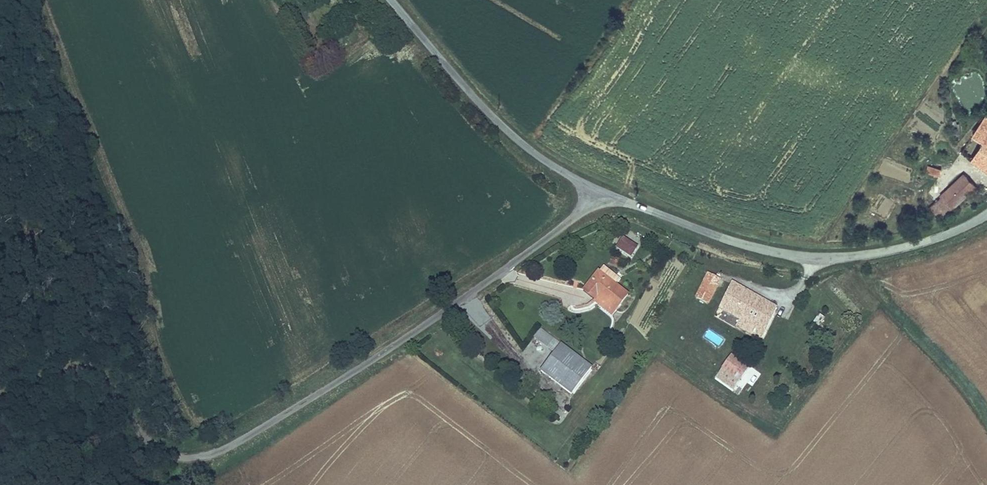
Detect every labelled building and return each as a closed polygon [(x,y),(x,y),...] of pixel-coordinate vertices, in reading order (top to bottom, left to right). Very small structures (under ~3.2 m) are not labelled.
[(983,140),(971,158),(986,168),(986,128),(979,122),(972,132),(983,140)] [(938,172),(939,165),(932,164),(931,172),(938,172)] [(959,171),(928,203),(941,215),(972,184),(959,171)] [(623,237),(615,248),(630,258),(638,247),(623,237)] [(629,295),(598,270),(582,291),(594,301),(593,302),(612,317),(629,295)] [(707,273),(694,298),(709,305),(719,286),(714,284),(717,278),(707,273)] [(717,278),(714,284),(719,286),(722,280),(717,278)] [(776,307),(765,301),(762,306),(734,289),(737,284),(732,282),(719,309),(741,320),(764,332),(776,307)] [(765,301),(737,284),(734,289),(762,306),(765,301)] [(741,320),(737,328),(760,339),(764,332),(741,320)] [(554,353),(561,344),(540,328),(533,337),(554,353)] [(554,353),(540,372),(572,396),(593,368),(561,344),(554,353)] [(731,356),(723,368),(740,380),(749,368),(731,356)] [(723,368),(715,379),(733,391),(740,380),(723,368)]
